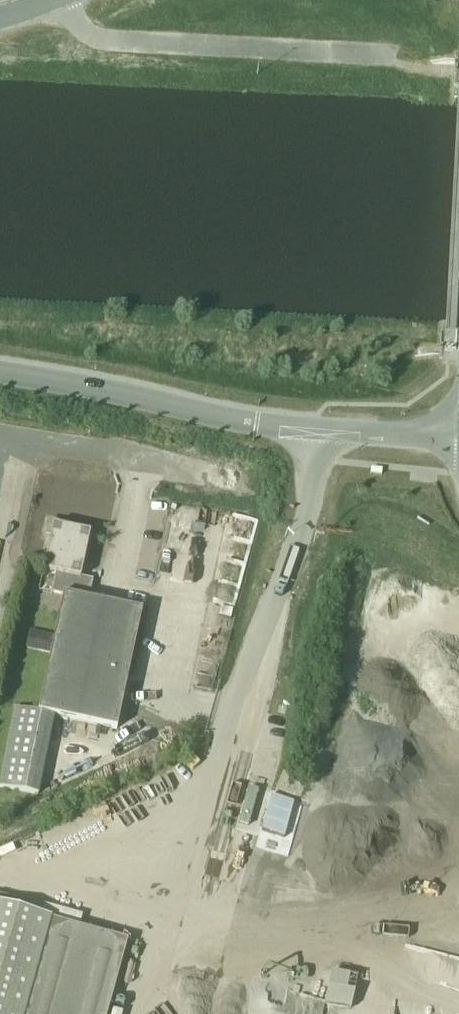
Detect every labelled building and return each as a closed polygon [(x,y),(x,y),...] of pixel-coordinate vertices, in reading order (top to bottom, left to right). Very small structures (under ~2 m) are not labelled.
[(51,593),(63,595),(63,594),(89,600),(93,580),(80,577),(90,533),(63,528),(63,524),(50,521),(47,535),(51,535),(43,571),(55,573),(51,593)] [(89,600),(63,594),(63,595),(38,712),(14,707),(0,775),(0,787),(37,795),(54,716),(116,729),(142,611),(89,600)] [(50,654),(54,635),(29,630),(25,648),(50,654)] [(50,919),(0,905),(0,1013),(107,1013),(127,940),(50,919)] [(359,1007),(367,975),(343,968),(334,1000),(359,1007)]
